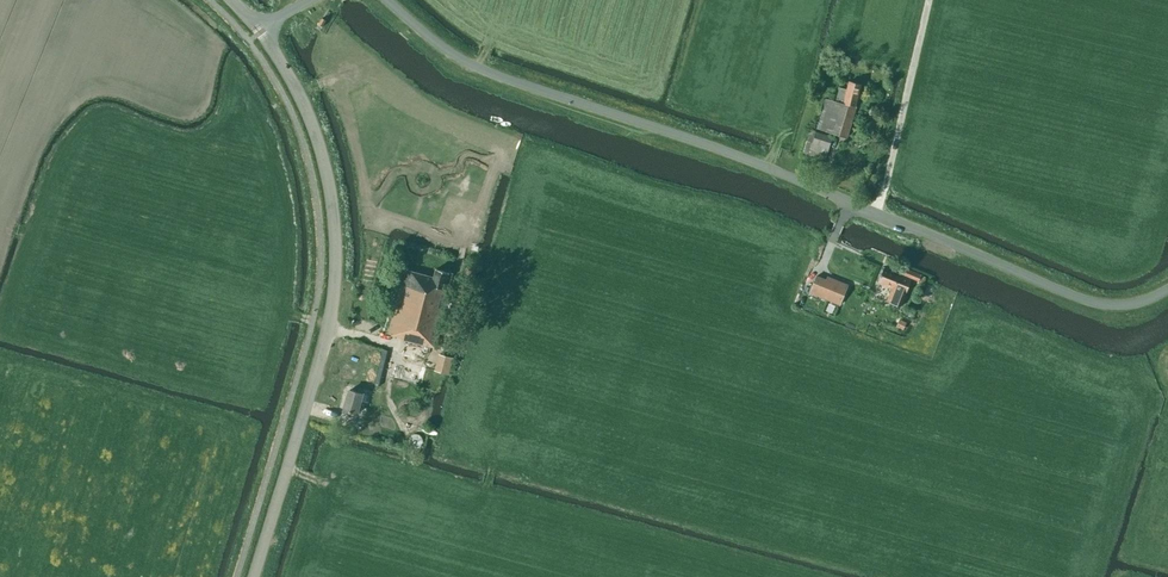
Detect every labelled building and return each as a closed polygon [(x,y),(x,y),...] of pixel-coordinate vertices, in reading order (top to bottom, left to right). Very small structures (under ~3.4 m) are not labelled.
[(856,106),(855,106),(862,84),(850,81),(847,89),(840,87),(838,92),(836,91),(835,95),(838,95),(836,101),(826,98),(817,128),(847,137),(856,106)] [(802,154),(825,160),(832,136),(810,130),(802,154)] [(921,274),(902,267),(899,274),(883,267),(877,282),(892,288),(887,300),(901,305),(910,280),(918,283),(921,274)] [(401,338),(435,348),(449,299),(446,298),(449,290),(445,289),(449,272),(436,268),(433,277),(407,270),(403,285),(401,284),(388,334),(401,338)] [(826,279),(816,275),(809,292),(840,305),(848,285),(827,276),(826,279)] [(906,322),(899,319),(896,327),(903,330),(906,322)] [(434,370),(448,374),(452,357),(439,354),(434,370)] [(364,394),(348,389),(342,410),(358,415),(364,394)]
